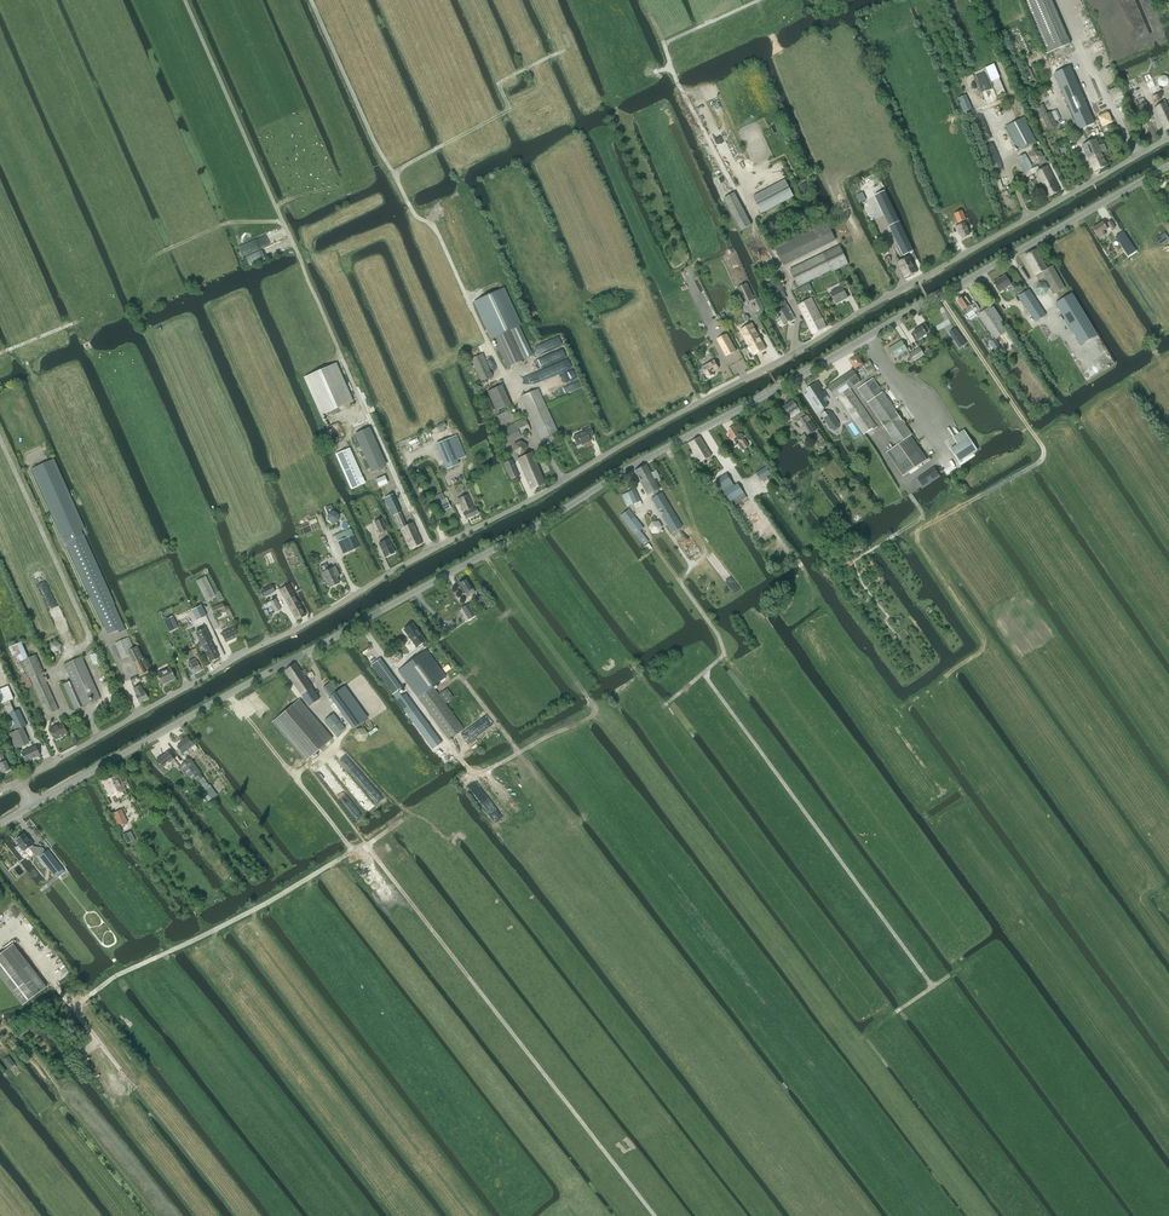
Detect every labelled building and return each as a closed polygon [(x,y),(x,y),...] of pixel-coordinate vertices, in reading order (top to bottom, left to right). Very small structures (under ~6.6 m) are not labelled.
[(1070,46),(1049,0),(1027,0),(1023,2),(1047,57),(1070,46)] [(1049,62),(1079,130),(1082,129),(1086,127),(1094,124),(1070,68),(1062,72),(1057,59),(1049,62)] [(1158,81),(1158,82),(1158,83),(1158,84),(1159,84),(1159,85),(1160,85),(1160,86),(1161,86),(1162,86),(1162,87),(1163,87),(1164,87),(1165,86),(1166,86),(1167,85),(1168,84),(1168,83),(1168,82),(1168,81),(1168,80),(1168,79),(1168,78),(1167,78),(1167,77),(1166,77),(1166,76),(1165,76),(1164,76),(1163,76),(1162,76),(1161,76),(1160,76),(1160,77),(1159,77),(1159,78),(1158,78),(1158,79),(1158,80),(1158,81)] [(992,82),(999,96),(1008,91),(1001,77),(992,82)] [(1143,99),(1138,101),(1140,105),(1138,106),(1139,108),(1144,120),(1152,116),(1146,102),(1145,103),(1143,99)] [(1168,128),(1168,110),(1166,103),(1154,108),(1164,130),(1168,128)] [(1057,125),(1051,112),(1042,117),(1048,130),(1057,125)] [(1107,112),(1099,115),(1104,128),(1112,125),(1107,112)] [(1006,127),(1019,150),(1036,141),(1023,117),(1006,127)] [(1094,171),(1107,165),(1102,153),(1107,150),(1104,144),(1099,146),(1096,140),(1083,145),(1094,171)] [(1047,198),(1048,197),(1060,191),(1047,166),(1039,170),(1037,167),(1036,167),(1033,169),(1025,154),(1017,158),(1027,177),(1035,173),(1047,198)] [(753,196),(762,213),(793,196),(785,180),(753,196)] [(802,193),(809,189),(805,183),(798,186),(802,193)] [(727,184),(723,186),(727,194),(731,192),(727,184)] [(885,191),(875,196),(881,208),(885,217),(903,256),(913,251),(895,212),(885,191)] [(750,225),(734,194),(723,199),(740,230),(750,225)] [(962,211),(954,214),(958,223),(960,223),(961,225),(965,223),(964,221),(966,220),(962,211)] [(1111,230),(1115,228),(1111,221),(1107,223),(1108,224),(1105,226),(1102,222),(1093,228),(1099,238),(1105,234),(1103,231),(1109,227),(1111,230)] [(827,222),(774,247),(783,265),(835,240),(827,222)] [(969,234),(965,223),(956,227),(958,231),(959,230),(962,238),(969,234)] [(1166,228),(1157,233),(1163,242),(1168,239),(1168,233),(1166,228)] [(1123,232),(1116,236),(1119,241),(1121,239),(1125,245),(1123,246),(1129,256),(1135,251),(1123,232)] [(839,245),(790,270),(795,282),(793,283),(796,288),(831,270),(832,272),(848,264),(848,262),(841,249),(839,245)] [(1054,294),(1065,288),(1053,266),(1049,268),(1048,267),(1047,267),(1037,249),(1025,255),(1036,275),(1042,272),(1054,294)] [(905,278),(917,272),(910,256),(897,262),(905,278)] [(766,273),(776,267),(772,258),(761,264),(766,273)] [(999,292),(1011,285),(1005,275),(993,283),(999,292)] [(784,324),(795,318),(774,281),(763,287),(784,324)] [(843,300),(847,297),(844,291),(847,289),(843,281),(839,283),(841,287),(831,293),(835,302),(842,299),(843,300)] [(1046,294),(1049,288),(1046,282),(1039,282),(1035,288),(1039,294),(1046,294)] [(744,303),(754,299),(747,283),(737,288),(744,303)] [(530,357),(517,327),(520,326),(503,288),(472,302),(489,339),(491,338),(505,368),(530,357)] [(1035,322),(1045,315),(1029,290),(1019,296),(1035,322)] [(1081,345),(1097,335),(1072,293),(1055,304),(1081,345)] [(965,296),(957,301),(963,309),(967,314),(972,310),(974,313),(976,312),(978,315),(979,314),(979,308),(976,303),(972,306),(971,304),(965,296)] [(798,305),(813,334),(826,327),(822,318),(821,318),(811,297),(798,305)] [(979,314),(995,339),(1006,332),(1001,323),(1003,321),(993,306),(990,308),(990,307),(979,314)] [(754,355),(766,349),(752,323),(740,330),(754,355)] [(913,332),(913,333),(911,334),(915,341),(927,334),(926,333),(929,330),(925,323),(921,325),(922,327),(913,332)] [(955,328),(949,333),(958,346),(964,341),(955,328)] [(726,356),(736,351),(726,334),(717,339),(726,356)] [(1002,349),(995,339),(990,343),(996,353),(1002,349)] [(894,358),(907,350),(901,341),(888,349),(894,358)] [(914,351),(919,358),(924,355),(919,348),(914,351)] [(919,358),(914,351),(909,354),(914,362),(919,358)] [(481,382),(493,377),(483,354),(471,359),(481,382)] [(854,367),(861,363),(857,356),(850,360),(854,367)] [(712,372),(718,368),(714,360),(701,367),(706,375),(708,378),(714,374),(712,372)] [(351,403),(334,365),(304,379),(320,416),(351,403)] [(848,389),(850,389),(860,381),(853,370),(842,377),(849,387),(847,388),(848,389)] [(849,387),(842,377),(828,387),(835,397),(836,396),(863,434),(875,426),(850,389),(848,389),(847,388),(849,387)] [(927,461),(916,445),(880,392),(872,379),(857,389),(896,446),(886,453),(903,478),(927,461)] [(807,389),(810,395),(806,398),(816,413),(821,410),(823,413),(820,415),(823,419),(823,418),(830,428),(834,431),(839,428),(838,423),(832,413),(827,411),(825,412),(823,409),(820,405),(824,402),(822,398),(826,396),(823,391),(822,392),(820,389),(821,388),(817,382),(814,384),(810,386),(811,386),(807,389)] [(496,411),(510,405),(502,385),(487,392),(496,411)] [(540,440),(557,431),(538,389),(520,397),(540,440)] [(791,418),(796,415),(800,412),(798,409),(798,408),(793,401),(783,407),(791,418)] [(510,410),(497,416),(501,426),(514,420),(510,410)] [(805,424),(811,421),(807,415),(802,419),(805,424)] [(508,441),(530,431),(525,418),(502,429),(508,441)] [(817,430),(812,421),(804,426),(810,434),(817,430)] [(445,431),(443,427),(446,426),(444,422),(436,425),(440,433),(445,431)] [(573,437),(576,445),(577,446),(584,443),(585,444),(590,442),(589,438),(594,436),(590,427),(585,430),(586,432),(573,437)] [(740,434),(739,434),(733,427),(728,430),(730,433),(728,435),(731,440),(733,439),(735,441),(738,439),(739,440),(741,440),(742,439),(743,438),(744,437),(743,435),(742,434),(740,434)] [(368,428),(355,434),(372,472),(385,466),(368,428)] [(463,457),(454,436),(435,444),(446,469),(458,464),(456,460),(463,457)] [(700,436),(689,443),(691,445),(701,462),(711,455),(705,445),(700,436)] [(950,449),(959,462),(977,450),(968,437),(950,449)] [(744,448),(749,446),(745,439),(740,442),(744,448)] [(514,444),(514,451),(520,455),(526,452),(526,445),(520,441),(514,444)] [(335,455),(346,478),(351,489),(361,485),(358,479),(362,477),(349,449),(335,455)] [(531,490),(545,484),(531,453),(517,459),(531,490)] [(511,480),(519,476),(512,460),(510,460),(508,456),(501,459),(511,480)] [(113,603),(82,534),(86,533),(53,459),(30,469),(63,543),(66,542),(97,611),(97,610),(108,634),(118,629),(119,632),(124,630),(113,604),(113,603)] [(650,473),(646,465),(634,471),(647,495),(659,489),(654,479),(660,476),(656,470),(650,473)] [(766,467),(756,473),(760,480),(771,474),(766,467)] [(938,475),(934,469),(933,467),(933,468),(917,478),(922,486),(922,485),(938,475)] [(734,486),(726,474),(717,480),(724,492),(734,486)] [(384,476),(376,479),(379,487),(387,483),(384,476)] [(734,486),(724,492),(730,501),(733,499),(736,504),(746,497),(737,483),(734,486)] [(841,492),(844,497),(851,492),(847,487),(841,492)] [(626,507),(640,501),(635,489),(621,495),(626,507)] [(671,533),(682,526),(661,492),(651,498),(671,533)] [(388,508),(390,507),(393,516),(400,513),(392,494),(384,498),(388,508)] [(468,494),(457,499),(463,512),(464,512),(464,513),(463,513),(466,519),(478,514),(476,507),(472,509),(472,508),(473,507),(468,494)] [(443,511),(450,508),(448,502),(440,506),(443,511)] [(635,534),(643,528),(628,509),(620,515),(635,534)] [(327,520),(332,524),(338,521),(339,515),(333,511),(328,514),(327,520)] [(406,526),(400,513),(393,516),(398,529),(401,528),(410,549),(422,544),(413,523),(406,526)] [(379,534),(386,530),(381,519),(374,523),(379,534)] [(651,534),(659,534),(662,527),(659,521),(651,521),(648,527),(651,534)] [(343,555),(359,548),(350,529),(335,536),(343,555)] [(385,558),(394,553),(392,549),(391,545),(390,545),(388,540),(378,545),(385,558)] [(326,564),(319,567),(322,573),(329,588),(339,583),(335,575),(337,573),(334,567),(329,570),(326,564)] [(206,600),(215,596),(205,576),(196,581),(206,600)] [(466,597),(474,592),(472,589),(473,589),(466,578),(458,584),(464,594),(466,597)] [(290,608),(299,603),(289,585),(280,590),(290,608)] [(265,597),(274,592),(271,586),(262,591),(265,597)] [(478,612),(487,606),(481,595),(472,601),(478,612)] [(275,612),(280,609),(276,599),(270,602),(275,612)] [(214,614),(225,610),(223,603),(212,608),(214,614)] [(299,603),(290,608),(296,620),(305,616),(299,603)] [(200,619),(206,616),(201,605),(194,609),(200,619)] [(471,605),(466,608),(471,616),(476,613),(471,605)] [(428,644),(412,623),(403,630),(416,648),(421,644),(424,648),(428,644)] [(226,642),(239,636),(234,627),(221,634),(226,642)] [(202,646),(203,645),(210,641),(211,641),(205,628),(196,633),(200,642),(198,644),(199,647),(202,646)] [(128,637),(114,643),(122,659),(130,655),(134,663),(135,662),(141,674),(145,672),(139,660),(143,658),(137,646),(133,648),(128,637)] [(211,661),(218,658),(210,641),(203,645),(211,661)] [(29,678),(30,677),(47,714),(58,709),(42,672),(43,671),(36,654),(28,658),(21,642),(9,647),(16,663),(21,661),(29,678)] [(398,671),(448,740),(463,729),(432,686),(448,675),(428,648),(398,671)] [(398,664),(403,660),(402,654),(396,652),(391,656),(392,662),(398,664)] [(200,667),(201,667),(202,668),(205,666),(198,654),(195,655),(197,659),(196,659),(195,658),(188,662),(194,674),(201,670),(200,667)] [(100,698),(82,656),(64,664),(71,680),(63,684),(75,709),(100,698)] [(392,692),(401,685),(379,657),(371,663),(392,692)] [(309,706),(319,698),(312,688),(304,676),(308,673),(305,668),(301,671),(295,663),(284,671),(301,695),(309,706)] [(157,673),(162,684),(175,678),(170,667),(157,673)] [(330,682),(323,687),(330,697),(349,722),(353,728),(361,722),(366,719),(344,689),(338,693),(337,692),(330,682)] [(140,685),(133,688),(137,695),(136,695),(139,702),(148,698),(144,691),(140,685)] [(0,690),(0,704),(13,699),(8,686),(0,690)] [(405,693),(396,700),(401,706),(407,715),(408,715),(416,709),(405,693)] [(332,738),(317,720),(299,699),(271,723),(305,762),(332,738)] [(19,709),(9,713),(16,726),(13,728),(14,731),(17,729),(26,725),(19,709)] [(344,728),(334,715),(325,722),(336,735),(344,728)] [(55,740),(63,736),(63,735),(67,733),(63,724),(59,726),(58,725),(50,729),(55,740)] [(356,729),(353,736),(354,736),(357,742),(365,741),(368,734),(364,728),(356,729)] [(14,731),(9,733),(16,749),(26,744),(18,729),(17,729),(14,731)] [(177,746),(183,754),(185,754),(187,753),(187,751),(186,750),(193,744),(186,736),(181,740),(182,741),(177,746)] [(22,752),(26,761),(40,755),(35,746),(22,752)] [(156,760),(162,768),(174,759),(168,752),(161,757),(161,756),(156,760)] [(3,773),(10,770),(6,761),(2,754),(0,755),(0,756),(3,762),(0,763),(0,766),(3,773)] [(184,762),(195,777),(199,774),(187,759),(184,762)] [(195,777),(184,762),(181,765),(184,768),(192,779),(195,777)] [(200,773),(199,774),(195,777),(202,785),(206,781),(200,773)] [(105,781),(112,796),(125,790),(123,786),(128,783),(126,780),(122,782),(118,774),(105,781)] [(112,813),(118,827),(127,822),(121,809),(112,813)] [(29,840),(23,834),(16,840),(19,844),(18,845),(23,851),(24,850),(25,851),(29,848),(35,855),(40,856),(55,875),(62,869),(47,850),(46,851),(43,848),(34,847),(32,845),(33,844),(30,840),(29,840)] [(0,952),(0,976),(21,1003),(44,985),(12,943),(0,952)] [(8,1057),(3,1060),(9,1068),(10,1068),(14,1064),(8,1057)]
